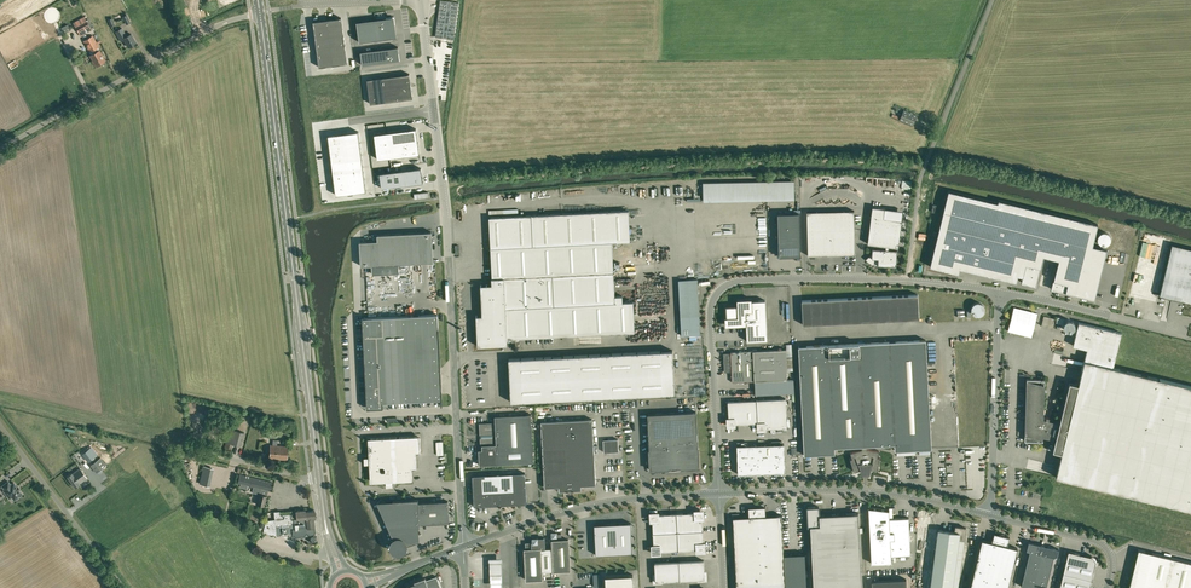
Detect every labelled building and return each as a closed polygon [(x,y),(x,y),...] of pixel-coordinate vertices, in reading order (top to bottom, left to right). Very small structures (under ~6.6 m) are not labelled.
[(89,18),(86,20),(86,19),(83,21),(80,17),(78,18),(81,22),(77,24),(81,32),(90,27),(90,26),(92,25),(89,18)] [(393,17),(357,22),(359,42),(397,37),(397,36),(395,36),(394,26),(393,17)] [(320,20),(313,21),(315,33),(315,39),(317,49),(318,55),(319,67),(326,66),(333,65),(340,64),(347,63),(345,46),(344,35),(343,35),(341,18),(334,19),(327,19),(320,20)] [(128,47),(136,43),(131,34),(126,36),(122,28),(115,31),(121,41),(124,39),(128,47)] [(96,66),(105,60),(98,47),(99,46),(92,35),(83,41),(89,51),(89,52),(91,55),(90,55),(96,66)] [(398,47),(361,52),(362,65),(399,60),(397,48),(398,48),(398,47)] [(409,74),(367,80),(370,104),(412,98),(409,74)] [(916,115),(904,110),(900,120),(912,125),(916,115)] [(416,128),(374,134),(378,159),(420,154),(416,128)] [(359,131),(328,135),(336,195),(366,191),(359,131)] [(421,168),(380,173),(381,188),(423,183),(421,168)] [(794,180),(702,183),(703,201),(794,199),(794,180)] [(685,182),(676,182),(676,196),(686,195),(685,182)] [(873,193),(892,192),(891,182),(872,183),(873,193)] [(998,202),(948,190),(930,266),(959,273),(960,268),(1016,282),(1018,275),(1023,277),(1021,282),(1036,286),(1043,255),(1059,259),(1053,280),(1051,289),(1066,292),(1094,299),(1107,249),(1092,246),(1098,224),(998,200),(998,202)] [(872,253),(865,259),(867,260),(868,261),(869,262),(871,263),(872,264),(874,264),(875,265),(877,265),(878,265),(896,266),(897,250),(889,249),(889,246),(898,247),(902,220),(884,218),(885,208),(872,207),(868,243),(886,246),(886,249),(872,248),(872,253)] [(635,332),(633,301),(623,302),(622,295),(615,296),(612,242),(630,241),(629,210),(489,217),(492,278),(492,279),(493,279),(493,284),(481,285),(482,315),(476,315),(478,346),(508,344),(508,339),(635,332)] [(855,254),(854,210),(807,212),(808,256),(855,254)] [(799,213),(778,213),(779,256),(800,256),(799,213)] [(1111,243),(1110,229),(1102,230),(1103,238),(1101,239),(1101,240),(1104,239),(1105,243),(1111,243)] [(378,241),(360,242),(361,242),(362,265),(361,265),(361,266),(434,262),(433,261),(432,261),(431,233),(432,233),(432,232),(377,235),(378,241)] [(1145,234),(1131,292),(1152,297),(1166,239),(1145,234)] [(1171,244),(1159,295),(1166,297),(1167,294),(1179,297),(1178,300),(1190,303),(1190,249),(1171,244)] [(700,334),(697,279),(679,280),(681,335),(700,334)] [(919,319),(918,294),(802,300),(803,325),(919,319)] [(725,317),(725,326),(730,326),(746,325),(747,341),(767,340),(765,300),(752,301),(752,299),(737,299),(737,306),(726,306),(727,317),(725,317)] [(972,303),(974,311),(977,310),(978,313),(986,310),(982,299),(972,303)] [(437,399),(442,399),(442,394),(440,368),(438,314),(368,318),(362,318),(367,403),(367,408),(383,408),(383,402),(437,399)] [(1056,326),(1058,317),(1045,315),(1043,324),(1056,326)] [(1059,316),(1058,321),(1066,323),(1065,329),(1075,331),(1077,319),(1059,316)] [(1050,440),(1047,449),(1051,450),(1054,441),(1053,440),(1053,439),(1055,440),(1053,451),(1062,453),(1056,477),(1190,510),(1190,386),(1113,367),(1121,332),(1079,322),(1073,345),(1087,349),(1078,384),(1069,382),(1060,423),(1049,420),(1049,417),(1046,417),(1046,419),(1044,419),(1045,379),(1026,379),(1025,415),(1023,414),(1022,418),(1025,419),(1025,441),(1043,441),(1043,437),(1051,439),(1051,440),(1050,440)] [(834,447),(862,446),(862,449),(850,452),(852,458),(850,458),(854,471),(862,469),(863,472),(866,473),(869,472),(869,468),(877,470),(880,457),(878,456),(879,451),(867,448),(867,446),(894,444),(895,450),(931,448),(926,340),(798,346),(804,455),(835,453),(834,447)] [(786,349),(731,352),(731,354),(724,354),(725,371),(732,371),(732,382),(787,379),(786,349)] [(675,393),(673,350),(509,359),(511,402),(675,393)] [(787,427),(785,398),(728,401),(729,418),(727,418),(728,426),(735,425),(735,424),(758,423),(758,430),(765,429),(765,428),(787,427)] [(647,414),(649,450),(650,470),(699,467),(698,447),(696,411),(647,414)] [(533,462),(531,414),(495,416),(495,424),(481,424),(482,449),(479,450),(479,465),(533,462)] [(581,490),(581,485),(596,484),(592,419),(541,422),(544,487),(559,486),(559,491),(581,490)] [(215,421),(214,424),(209,441),(219,444),(224,426),(221,426),(222,423),(215,421)] [(230,452),(233,444),(240,446),(244,432),(235,429),(230,428),(225,427),(222,441),(226,442),(224,450),(230,452)] [(270,430),(269,437),(277,438),(277,430),(270,430)] [(371,438),(368,441),(369,457),(364,457),(364,464),(370,464),(371,480),(373,482),(386,481),(386,486),(393,486),(393,481),(410,480),(412,478),(412,467),(417,467),(416,452),(421,452),(420,438),(418,436),(371,438)] [(287,459),(288,446),(276,445),(277,440),(273,439),(273,445),(270,445),(269,458),(287,459)] [(619,451),(618,439),(603,440),(604,452),(619,451)] [(766,454),(765,444),(756,445),(756,454),(766,454)] [(775,454),(784,453),(784,444),(765,444),(766,454),(775,454)] [(756,454),(756,445),(737,445),(737,455),(747,455),(756,454)] [(80,451),(84,456),(83,456),(89,464),(97,458),(92,450),(87,454),(83,449),(80,451)] [(784,453),(775,454),(775,473),(785,472),(784,453)] [(757,473),(756,454),(747,455),(747,464),(748,474),(757,473)] [(766,454),(756,454),(757,473),(766,473),(766,454)] [(775,454),(766,454),(766,473),(775,473),(775,454)] [(747,464),(747,455),(737,455),(738,465),(747,464)] [(106,465),(100,458),(91,465),(96,473),(106,465)] [(748,474),(747,464),(738,465),(738,474),(748,474)] [(204,466),(200,484),(208,485),(212,468),(204,466)] [(79,483),(87,478),(80,468),(72,473),(67,476),(75,487),(80,484),(79,483)] [(499,474),(500,505),(519,504),(527,503),(525,473),(499,474)] [(500,505),(499,474),(472,475),(474,506),(482,506),(500,505)] [(239,475),(238,483),(240,484),(240,487),(246,488),(247,485),(254,487),(252,492),(259,493),(259,494),(260,488),(270,491),(272,482),(239,475)] [(11,484),(8,481),(2,486),(4,489),(3,490),(9,498),(11,496),(14,500),(16,498),(17,499),(21,496),(20,495),(22,494),(19,490),(20,489),(17,486),(13,482),(11,484)] [(256,503),(256,504),(265,506),(267,495),(259,494),(259,493),(257,501),(256,503)] [(404,543),(405,545),(408,544),(407,543),(417,539),(417,527),(420,527),(420,524),(449,522),(448,501),(418,502),(418,499),(393,500),(393,503),(380,503),(395,538),(393,538),(395,541),(397,540),(398,540),(400,540),(402,541),(404,542),(404,543)] [(805,554),(784,555),(782,515),(765,516),(764,507),(749,508),(750,517),(733,517),(736,584),(736,587),(807,587),(805,554)] [(858,513),(820,515),(819,507),(807,507),(808,526),(810,526),(814,587),(862,587),(858,513)] [(889,510),(869,508),(871,563),(892,562),(891,555),(911,554),(909,518),(893,518),(893,513),(889,514),(889,510)] [(280,515),(279,511),(274,511),(274,519),(265,520),(263,528),(256,527),(255,533),(259,534),(262,535),(263,532),(276,535),(275,525),(291,524),(292,529),(292,535),(295,537),(304,536),(306,534),(308,536),(308,540),(311,542),(314,542),(317,539),(316,535),(314,534),(316,532),(314,518),(315,518),(314,510),(305,511),(305,509),(295,510),(296,513),(280,515)] [(695,512),(677,513),(678,532),(690,531),(702,531),(702,518),(703,518),(703,510),(695,511),(695,512)] [(678,532),(677,513),(658,514),(658,513),(650,513),(651,521),(652,521),(653,533),(665,532),(666,551),(691,550),(690,531),(678,532)] [(596,555),(632,553),(631,523),(594,525),(596,555)] [(961,563),(963,547),(958,547),(959,539),(964,539),(966,527),(956,526),(955,532),(939,530),(931,587),(958,587),(961,563)] [(702,531),(690,531),(691,550),(697,549),(697,551),(705,551),(704,543),(703,543),(702,531)] [(665,532),(653,533),(654,545),(652,545),(652,553),(660,553),(660,551),(666,551),(665,532)] [(552,540),(553,548),(554,571),(570,570),(568,539),(562,540),(561,533),(556,534),(556,537),(551,537),(552,540)] [(1017,548),(1008,545),(1008,542),(1009,537),(994,533),(993,538),(992,542),(982,539),(970,587),(1008,587),(1017,548)] [(526,549),(525,549),(526,580),(542,579),(542,571),(554,571),(553,548),(545,548),(544,538),(538,539),(538,537),(533,537),(533,542),(532,542),(525,542),(526,549)] [(1037,553),(1039,544),(1029,542),(1027,550),(1030,551),(1037,553)] [(1039,544),(1037,553),(1042,554),(1047,555),(1049,546),(1039,544)] [(1049,546),(1047,555),(1053,557),(1057,558),(1059,549),(1049,546)] [(1138,549),(1129,587),(1190,587),(1190,562),(1138,549)] [(1030,551),(1027,560),(1039,563),(1042,554),(1037,553),(1030,551)] [(1077,576),(1083,555),(1068,551),(1063,573),(1077,576)] [(1042,554),(1039,563),(1051,566),(1053,557),(1047,555),(1042,554)] [(1083,555),(1077,576),(1091,580),(1096,561),(1093,560),(1094,557),(1083,555)] [(704,560),(679,561),(680,580),(698,579),(699,581),(706,580),(706,572),(704,572),(704,560)] [(1027,560),(1025,568),(1037,571),(1039,563),(1027,560)] [(680,580),(679,561),(654,562),(655,575),(654,575),(654,583),(662,582),(662,581),(680,580)] [(1039,563),(1037,571),(1049,574),(1051,566),(1039,563)] [(1037,571),(1025,568),(1023,577),(1035,580),(1037,571)] [(1049,574),(1037,571),(1035,580),(1047,583),(1049,574)] [(1063,573),(1060,587),(1075,587),(1077,576),(1063,573)] [(633,574),(605,576),(606,587),(634,587),(633,574)] [(437,576),(426,580),(425,577),(414,582),(415,584),(410,586),(408,587),(441,587),(437,576)] [(1075,587),(1089,587),(1091,580),(1077,576),(1075,587)] [(1023,577),(1021,586),(1029,587),(1033,587),(1035,580),(1023,577)] [(872,581),(872,587),(907,587),(906,579),(872,581)]
